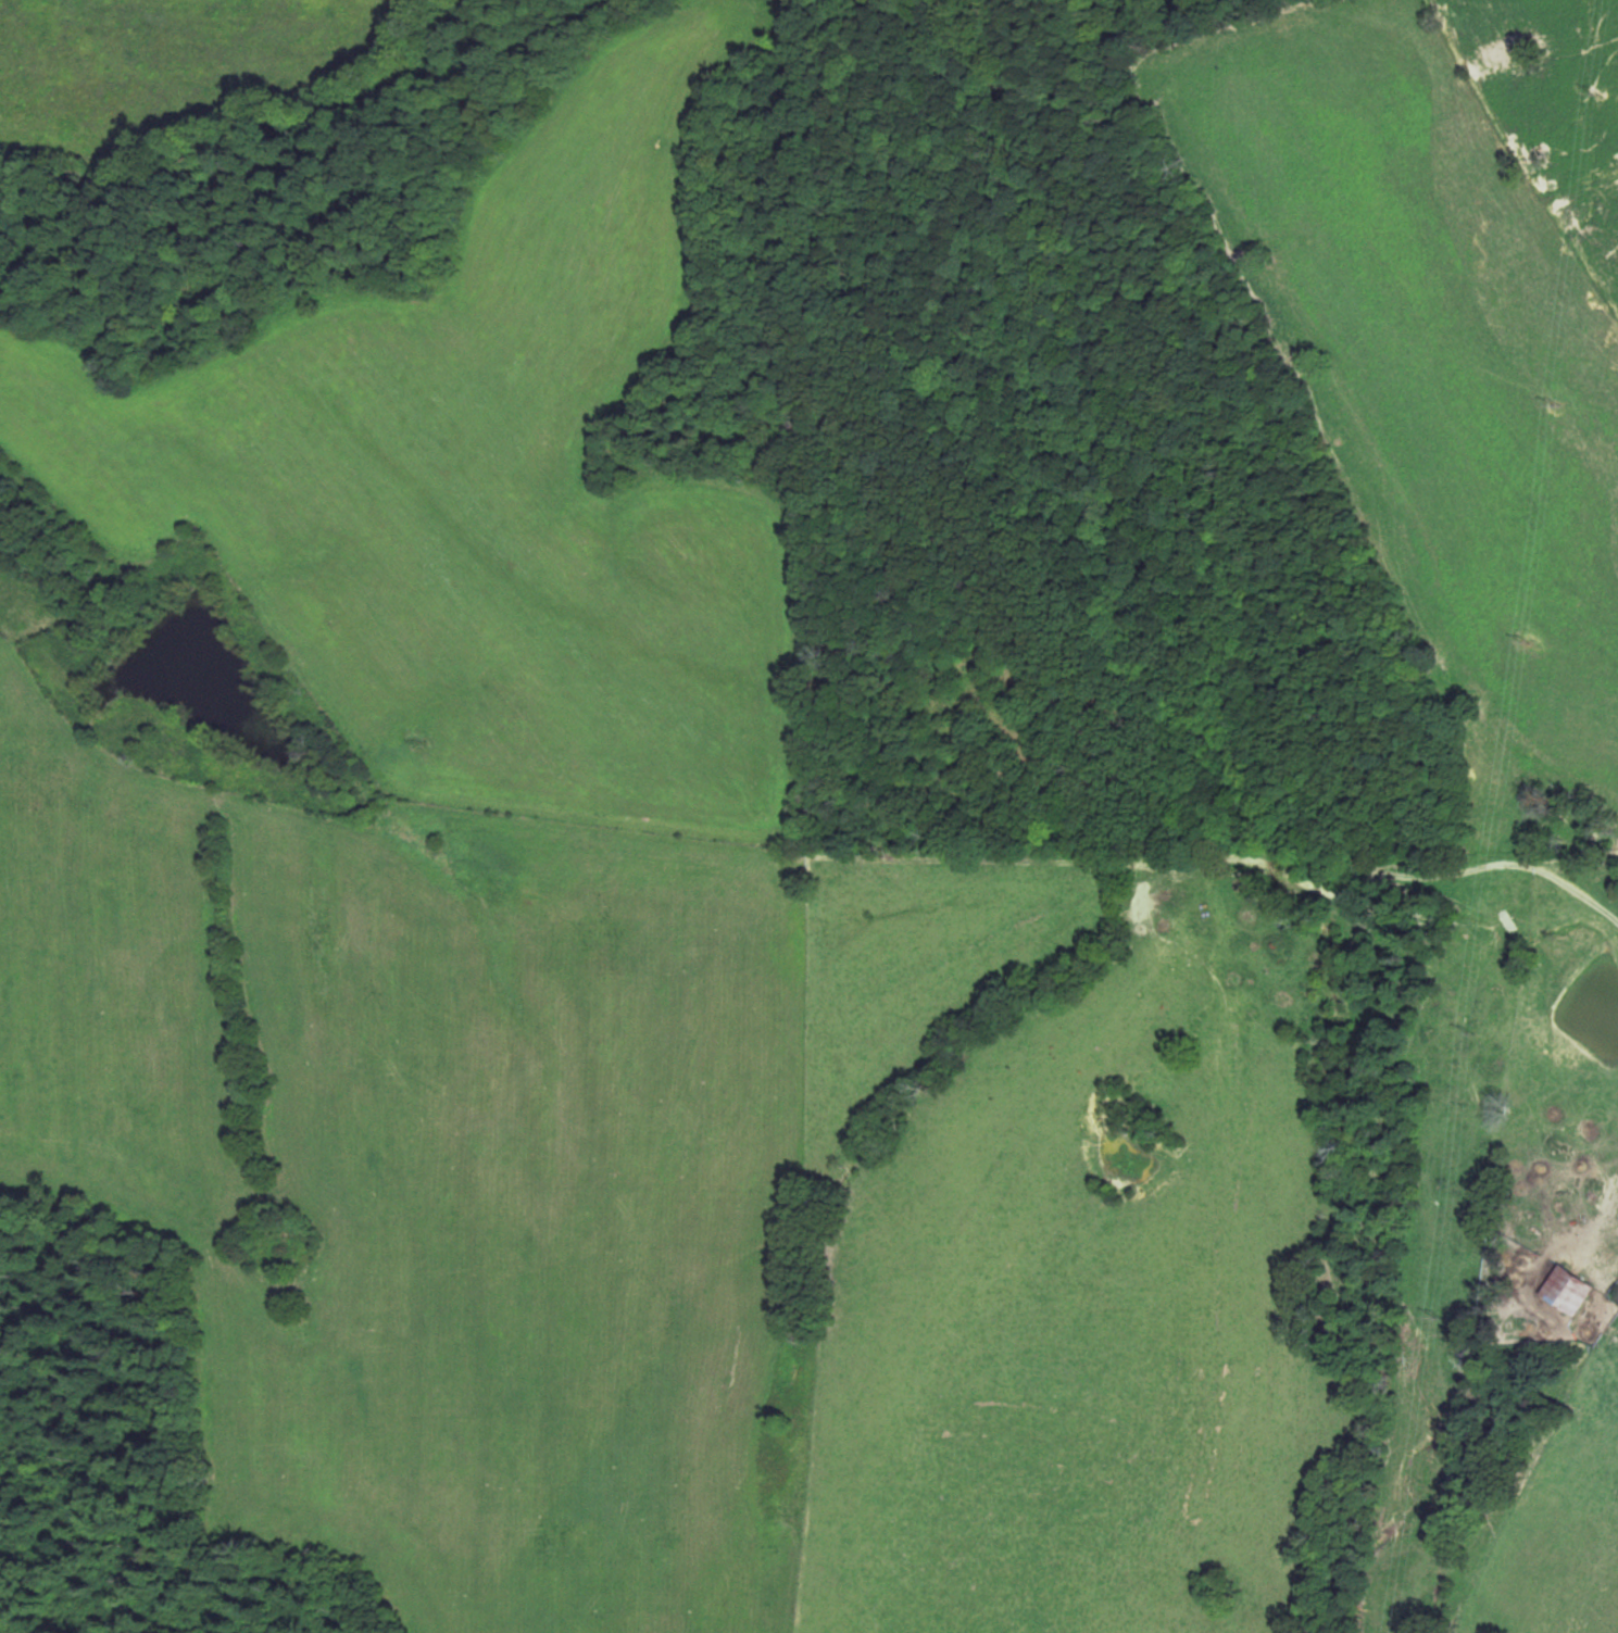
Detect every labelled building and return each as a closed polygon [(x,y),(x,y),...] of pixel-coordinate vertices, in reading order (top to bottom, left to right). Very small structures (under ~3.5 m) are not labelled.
[(1596,1283),(1561,1264),(1543,1296),(1578,1316),(1596,1283)]
